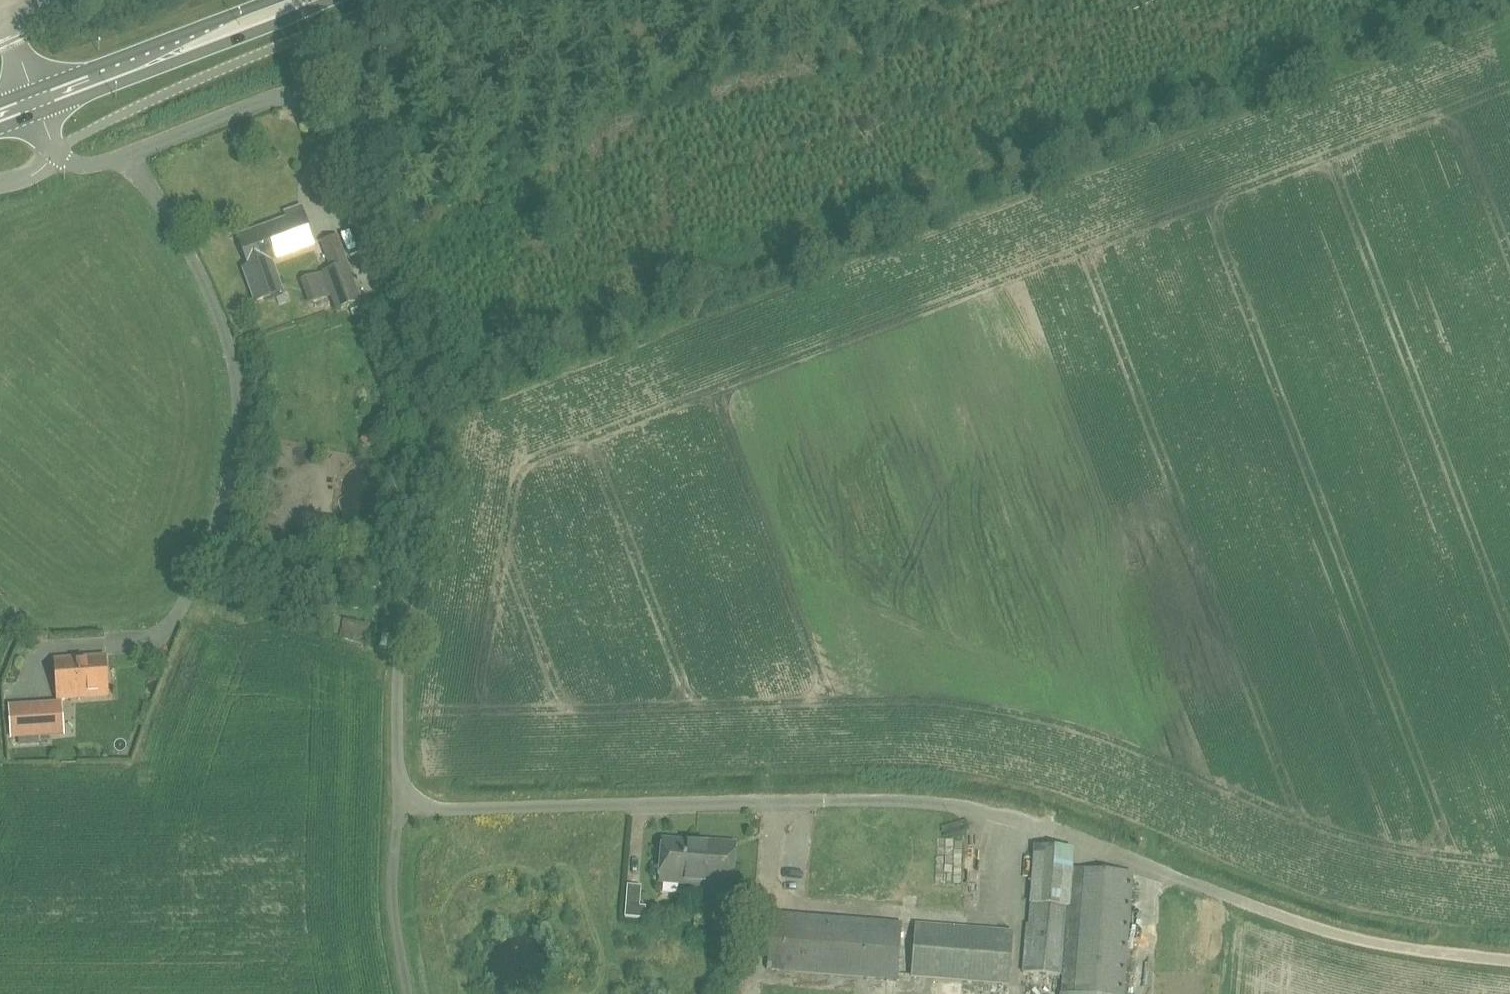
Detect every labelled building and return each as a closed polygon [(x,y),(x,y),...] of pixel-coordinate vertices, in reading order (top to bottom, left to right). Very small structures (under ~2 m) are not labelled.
[(281,292),(269,260),(314,244),(303,214),(238,237),(248,267),(244,268),(256,301),(281,292)] [(329,294),(330,294),(354,286),(337,236),(322,242),(331,270),(322,273),(329,294)] [(354,286),(330,294),(329,294),(336,310),(360,302),(354,286)] [(108,696),(105,657),(54,661),(57,699),(108,696)] [(42,737),(41,703),(8,705),(11,739),(42,737)] [(663,841),(660,880),(695,883),(695,885),(730,888),(733,844),(705,842),(705,846),(695,845),(695,843),(663,841)] [(1073,849),(1035,846),(1029,925),(1068,931),(1072,869),(1073,849)] [(1072,869),(1068,931),(1029,925),(1027,925),(1023,973),(1062,976),(1061,993),(1122,993),(1132,873),(1072,869)] [(896,979),(901,923),(771,914),(767,969),(896,979)] [(1013,933),(915,925),(911,977),(1009,984),(1013,933)]
